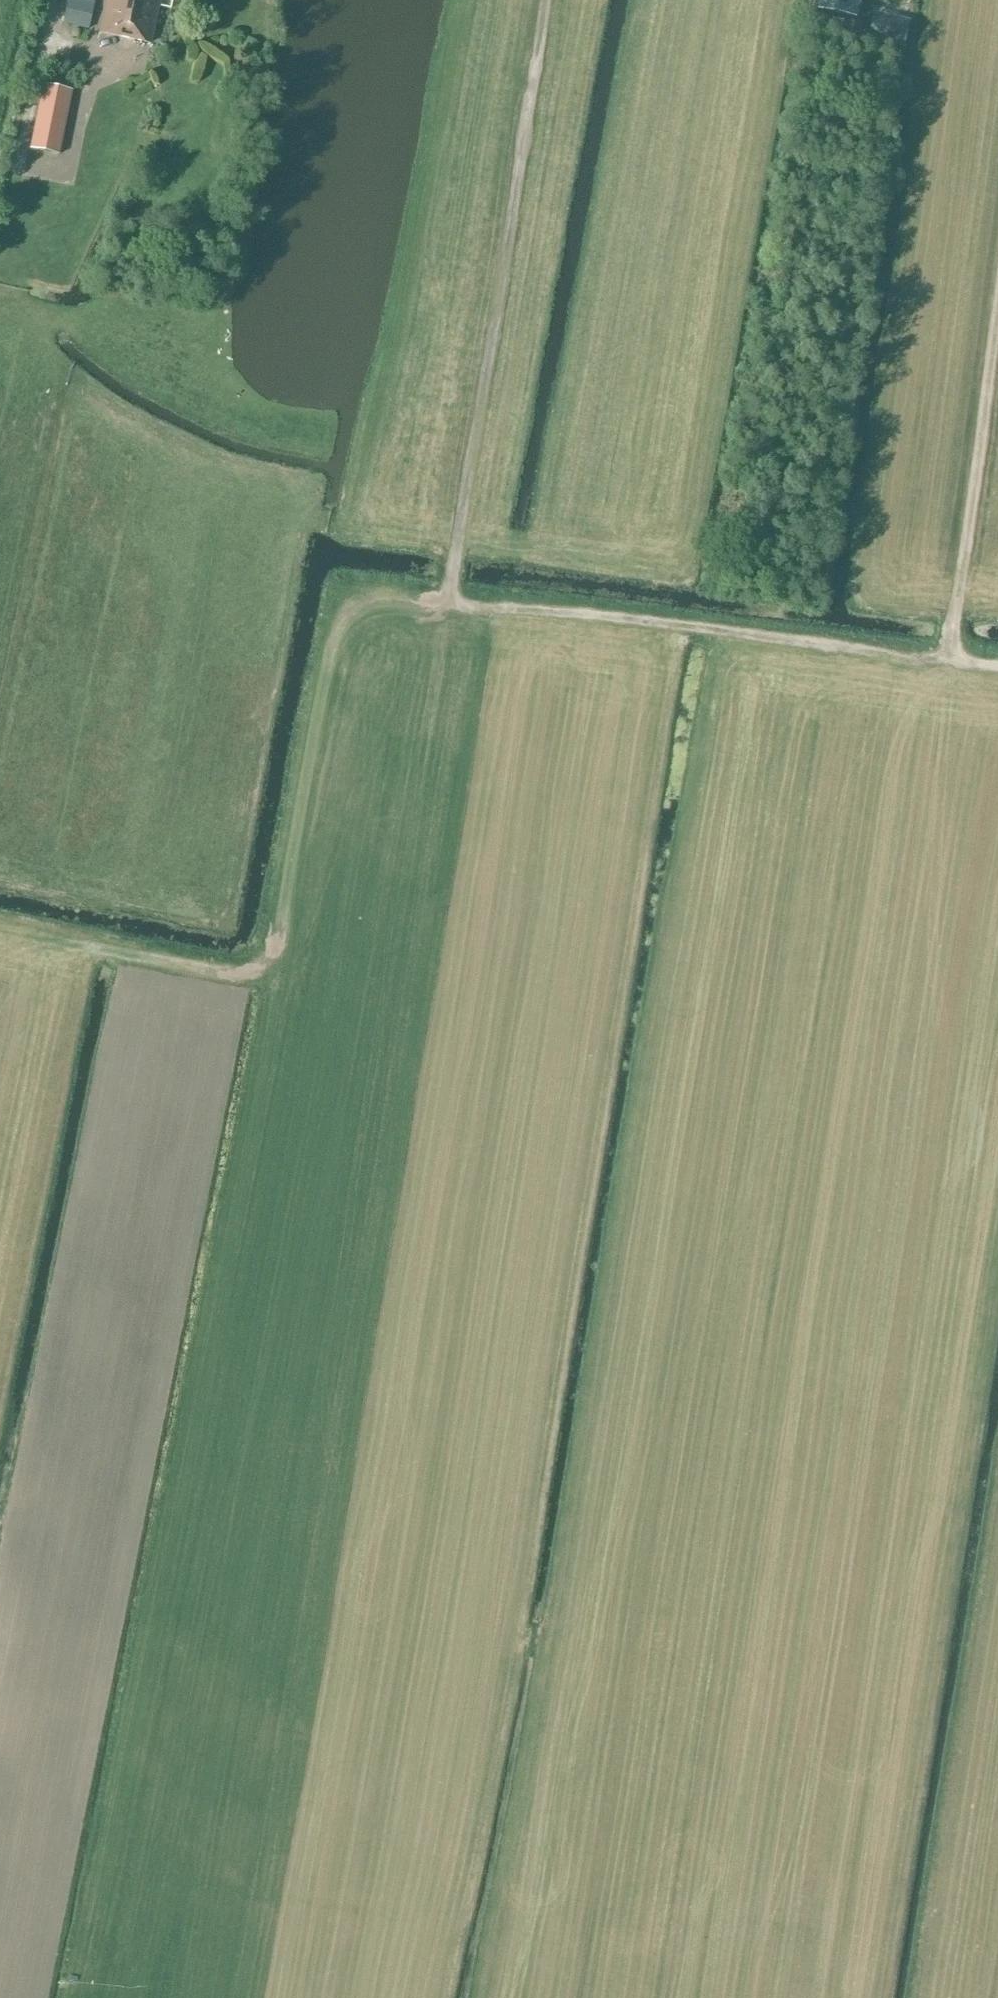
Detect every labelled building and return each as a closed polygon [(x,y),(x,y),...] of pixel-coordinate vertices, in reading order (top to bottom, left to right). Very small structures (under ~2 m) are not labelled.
[(73,0),(70,0),(65,24),(89,29),(95,5),(73,0)] [(100,32),(151,43),(161,0),(107,0),(100,32)] [(819,9),(858,18),(862,0),(821,0),(819,9)] [(72,90),(41,84),(29,150),(59,156),(72,90)]
